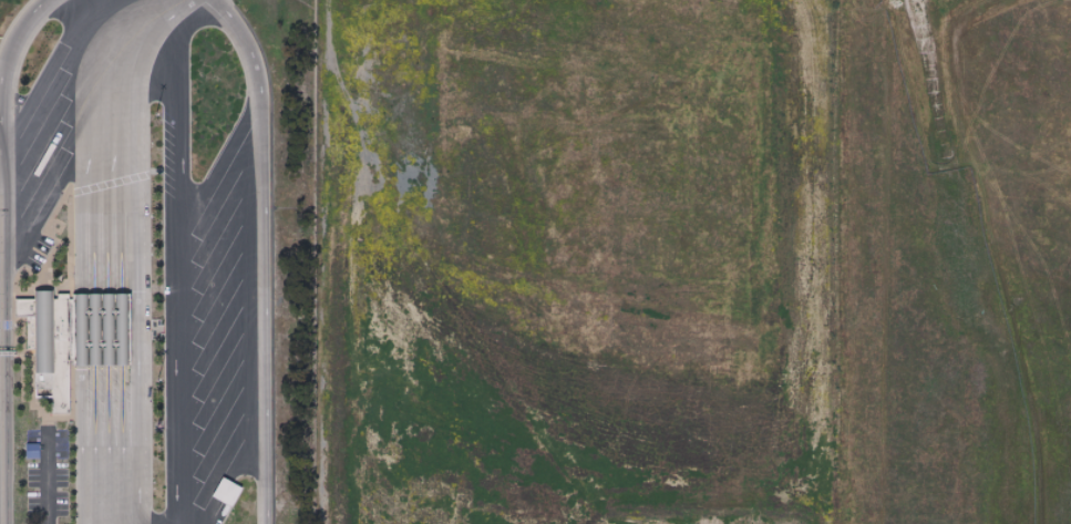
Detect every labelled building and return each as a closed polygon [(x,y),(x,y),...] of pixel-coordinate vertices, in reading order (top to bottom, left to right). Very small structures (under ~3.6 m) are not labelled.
[(34,292),(51,292),(52,398),(35,398),(34,292)] [(130,294),(78,294),(79,366),(131,366),(130,294)] [(37,300),(18,299),(18,316),(36,317),(37,300)] [(216,497),(235,507),(246,488),(226,478),(216,497)]
